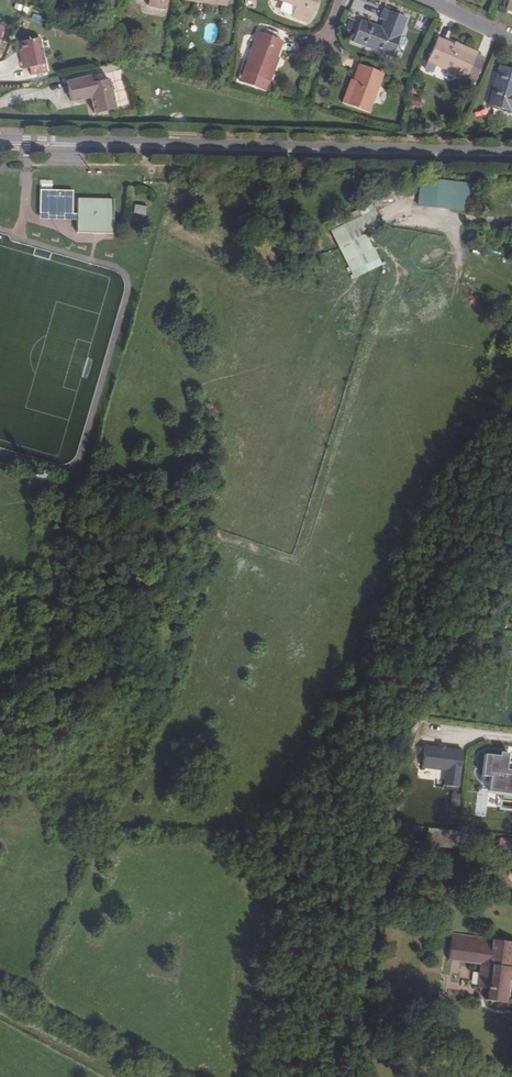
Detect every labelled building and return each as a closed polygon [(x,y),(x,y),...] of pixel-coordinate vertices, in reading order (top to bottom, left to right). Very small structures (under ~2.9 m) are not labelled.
[(149,6),(166,9),(167,0),(150,0),(149,6)] [(295,7),(291,16),(309,23),(318,0),(277,0),(295,7)] [(354,43),(392,57),(400,36),(406,19),(385,11),(381,19),(388,22),(385,30),(362,22),(354,43)] [(273,65),(282,43),(258,33),(242,72),(238,82),(264,93),(269,83),(276,66),(273,65)] [(23,53),(27,70),(30,69),(32,77),(47,73),(40,40),(21,44),(23,53)] [(438,42),(429,65),(468,80),(476,83),(485,60),(477,57),(477,54),(462,49),(460,51),(438,42)] [(383,75),(359,65),(350,89),(348,88),(341,104),(368,114),(383,75)] [(427,73),(433,76),(435,75),(438,68),(429,65),(426,71),(427,73)] [(511,112),(511,70),(501,66),(490,106),(510,112),(511,111),(511,112)] [(90,78),(67,84),(72,104),(91,99),(95,115),(116,111),(109,81),(92,85),(90,78)] [(468,180),(418,174),(414,206),(463,212),(468,180)] [(39,218),(73,219),(74,190),(40,189),(39,218)] [(83,194),(78,228),(113,234),(119,199),(83,194)] [(377,218),(369,203),(325,223),(352,277),(384,262),(362,229),(377,218)] [(134,204),(133,213),(145,215),(146,205),(134,204)] [(447,769),(445,785),(460,786),(464,751),(426,747),(423,766),(447,769)] [(511,769),(511,758),(511,754),(482,751),(480,776),(491,777),(490,789),(481,788),(480,793),(511,795),(511,769)] [(452,794),(451,805),(460,805),(461,794),(452,794)] [(511,809),(511,802),(503,801),(502,809),(511,809)] [(499,852),(511,853),(511,840),(500,839),(499,852)] [(506,866),(497,880),(511,890),(511,870),(506,866)] [(451,933),(447,960),(479,964),(476,988),(487,990),(485,1000),(511,1004),(511,976),(509,976),(510,968),(511,968),(511,942),(451,933)]
